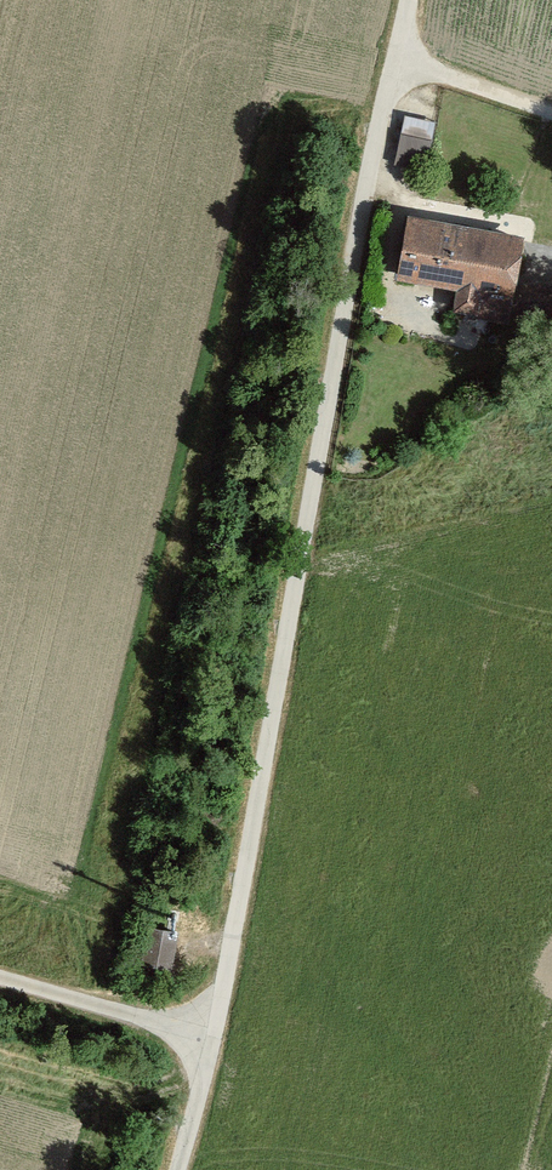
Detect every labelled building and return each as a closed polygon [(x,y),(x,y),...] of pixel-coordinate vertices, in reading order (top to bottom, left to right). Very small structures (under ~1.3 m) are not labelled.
[(541,242),(425,214),(407,292),(523,319),(541,242)] [(222,917),(172,902),(156,959),(206,973),(222,917)]
